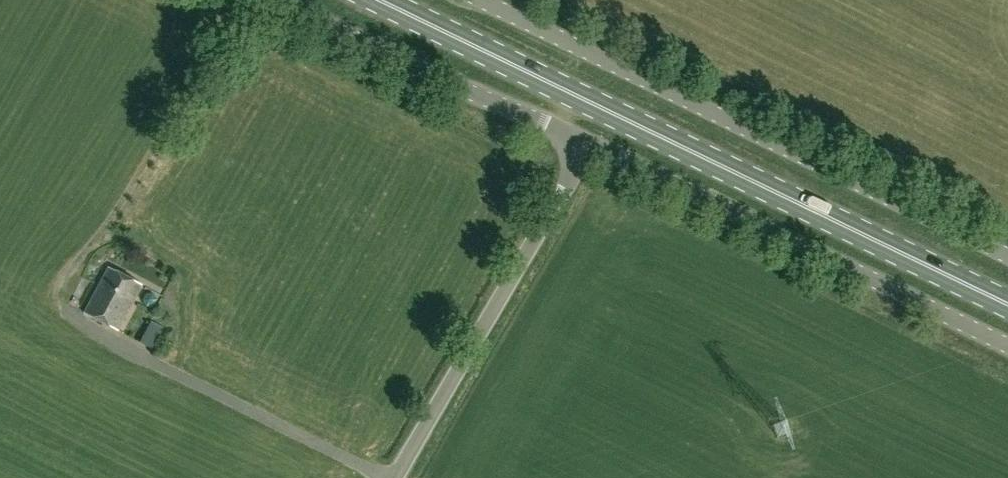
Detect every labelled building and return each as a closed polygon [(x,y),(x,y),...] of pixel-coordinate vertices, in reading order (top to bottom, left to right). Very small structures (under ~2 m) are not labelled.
[(117,331),(142,285),(109,268),(85,314),(117,331)]
